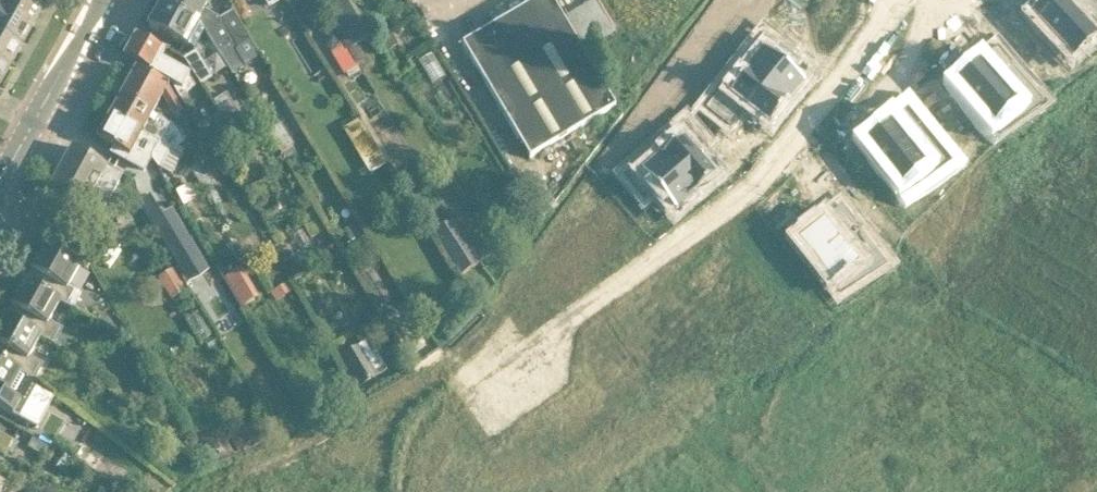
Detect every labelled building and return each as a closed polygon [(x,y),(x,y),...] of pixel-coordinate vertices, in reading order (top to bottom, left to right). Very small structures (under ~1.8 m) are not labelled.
[(44,7),(31,0),(0,0),(0,7),(33,26),(44,7)] [(205,31),(222,60),(229,70),(242,62),(243,63),(258,53),(232,12),(220,19),(218,17),(204,9),(209,0),(172,0),(169,6),(200,24),(205,31)] [(268,8),(281,0),(263,0),(268,8)] [(335,32),(344,46),(348,53),(349,52),(358,47),(365,43),(368,41),(370,40),(371,39),(348,0),(315,0),(335,32)] [(463,45),(530,159),(616,108),(552,0),(539,0),(463,45)] [(1032,17),(1073,62),(1075,61),(1072,58),(1096,35),(1096,4),(1093,0),(1083,0),(1072,10),(1062,0),(1053,0),(1034,17),(1033,16),(1032,17)] [(205,31),(200,24),(169,6),(168,6),(162,3),(153,21),(151,25),(150,27),(187,47),(188,46),(195,49),(205,31)] [(33,26),(0,7),(0,33),(22,45),(33,26)] [(12,64),(22,45),(0,33),(0,58),(12,64)] [(186,93),(196,87),(190,78),(160,62),(165,53),(136,36),(124,57),(183,90),(186,93)] [(764,36),(739,68),(787,106),(804,85),(780,66),(788,55),(764,36)] [(371,89),(349,52),(348,53),(344,46),(343,47),(331,54),(337,64),(344,76),(346,74),(349,79),(346,81),(356,98),(371,89)] [(211,78),(196,52),(184,58),(200,85),(211,78)] [(0,58),(0,83),(1,83),(12,64),(0,58)] [(955,83),(954,84),(994,130),(995,129),(993,126),(1015,107),(1023,117),(1043,104),(1045,106),(1047,105),(1011,64),(994,79),(980,63),(956,84),(955,83)] [(739,68),(705,111),(729,130),(746,109),(770,128),(787,106),(739,68)] [(156,80),(137,70),(121,98),(153,115),(163,96),(174,114),(174,115),(173,116),(176,121),(182,118),(179,112),(181,110),(166,85),(156,80)] [(214,102),(228,126),(241,119),(226,95),(214,102)] [(184,144),(170,125),(152,115),(153,115),(121,98),(111,116),(161,142),(155,151),(151,159),(160,170),(172,176),(184,150),(179,147),(184,144)] [(139,141),(140,143),(155,151),(161,142),(111,116),(99,139),(115,148),(112,153),(127,162),(139,141)] [(358,119),(343,129),(351,142),(366,132),(358,119)] [(865,139),(863,141),(907,195),(908,194),(900,184),(923,165),(932,176),(952,163),(954,165),(955,164),(921,122),(903,136),(890,120),(866,141),(865,139)] [(686,125),(655,151),(695,198),(716,180),(696,157),(706,148),(686,125)] [(205,142),(224,175),(235,169),(220,143),(234,135),(229,127),(228,128),(205,142)] [(279,128),(268,135),(281,157),(292,150),(279,128)] [(123,175),(92,158),(73,148),(48,194),(98,221),(123,175)] [(655,151),(625,178),(645,201),(655,192),(675,216),(695,198),(655,151)] [(185,162),(204,192),(216,185),(196,154),(185,162)] [(607,189),(618,180),(604,164),(593,173),(607,189)] [(141,204),(140,205),(178,269),(192,260),(194,259),(166,214),(160,218),(149,199),(144,202),(141,204)] [(233,207),(227,212),(233,219),(238,213),(233,207)] [(467,215),(454,223),(480,264),(492,256),(467,215)] [(434,233),(461,277),(480,264),(454,223),(453,221),(434,233)] [(798,241),(796,243),(834,290),(835,289),(833,286),(857,267),(865,277),(885,265),(887,268),(888,267),(854,224),(853,225),(853,226),(837,239),(824,223),(799,243),(798,241)] [(347,231),(342,234),(346,243),(352,240),(347,231)] [(31,270),(43,276),(37,287),(36,288),(61,302),(60,302),(78,312),(78,311),(67,304),(74,292),(68,288),(80,267),(87,271),(95,257),(63,239),(56,252),(45,245),(31,270)] [(359,277),(368,293),(381,285),(371,269),(359,277)] [(242,270),(225,279),(242,309),(259,299),(242,270)] [(183,291),(172,271),(158,279),(169,299),(183,291)] [(48,324),(60,302),(61,302),(36,288),(37,287),(25,281),(12,305),(28,314),(22,325),(21,326),(41,337),(41,338),(58,347),(59,346),(53,343),(60,330),(48,324)] [(461,284),(450,290),(457,301),(467,295),(461,284)] [(283,286),(271,293),(276,302),(288,294),(283,286)] [(187,320),(200,341),(211,335),(198,313),(187,320)] [(29,359),(41,338),(41,337),(21,326),(22,325),(5,316),(0,326),(0,345),(8,350),(2,361),(21,372),(21,373),(38,383),(39,381),(33,378),(40,365),(29,359)] [(343,338),(334,343),(339,351),(347,346),(343,338)] [(377,383),(358,349),(341,358),(360,393),(377,383)] [(123,362),(131,376),(144,369),(135,355),(123,362)] [(18,418),(38,383),(21,373),(21,372),(2,361),(0,360),(0,408),(18,418)] [(108,404),(119,413),(125,405),(115,396),(108,404)] [(5,457),(13,442),(0,434),(0,454),(5,457)] [(33,438),(28,448),(43,456),(48,446),(33,438)] [(89,464),(116,484),(125,472),(98,452),(89,464)] [(9,485),(0,480),(0,491),(5,491),(9,485)] [(122,481),(119,486),(126,490),(129,485),(122,481)] [(475,484),(462,491),(481,491),(475,484)]
